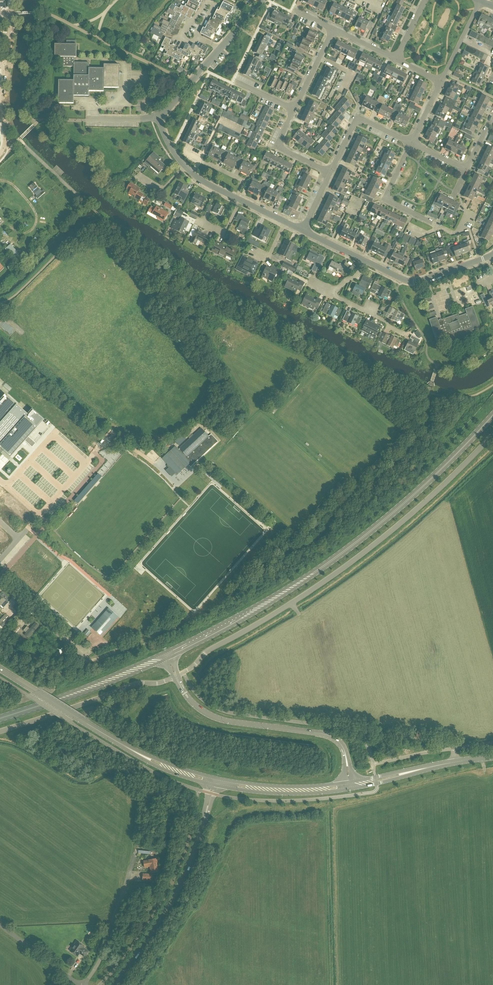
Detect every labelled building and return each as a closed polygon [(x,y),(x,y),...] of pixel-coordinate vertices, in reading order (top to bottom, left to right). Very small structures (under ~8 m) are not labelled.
[(186,0),(184,4),(186,4),(185,7),(194,11),(196,12),(199,7),(189,1),(188,2),(186,0)] [(231,11),(233,8),(234,6),(224,0),(220,8),(229,13),(231,14),(232,12),(231,11)] [(322,0),(315,0),(312,6),(317,9),(322,0)] [(317,9),(322,11),(327,2),(323,0),(322,0),(317,9)] [(334,15),(339,6),(334,3),(335,1),(333,0),(332,2),(331,2),(329,7),(331,8),(330,12),(334,15)] [(395,11),(402,15),(404,9),(401,7),(403,5),(397,2),(395,5),(397,6),(395,11)] [(176,6),(174,11),(181,14),(185,17),(187,14),(192,16),(194,11),(185,7),(184,6),(182,9),(176,6)] [(339,17),(344,8),(339,6),(334,15),(339,17)] [(169,8),(167,12),(173,15),(171,19),(182,24),(184,20),(179,17),(181,14),(174,11),(169,8)] [(218,10),(217,10),(215,13),(226,18),(227,15),(228,15),(229,13),(220,8),(219,8),(218,10)] [(344,19),(349,10),(344,8),(339,17),(344,19)] [(349,10),(344,19),(349,22),(350,20),(353,21),(354,20),(357,12),(354,11),(353,13),(349,10)] [(276,21),(280,13),(274,11),(271,18),(267,16),(266,19),(275,24),(276,21)] [(399,20),(402,15),(395,11),(392,17),(399,20)] [(215,13),(214,16),(215,16),(214,19),(213,18),(213,19),(212,19),(222,23),(224,24),(225,22),(226,23),(228,19),(226,18),(215,13)] [(276,21),(275,24),(280,27),(281,24),(285,16),(280,13),(276,21)] [(484,25),(487,17),(481,15),(477,24),(479,25),(480,23),(484,25)] [(282,24),(280,27),(285,30),(287,27),(291,19),(285,16),(281,24),(282,24)] [(396,26),(399,20),(392,17),(389,23),(387,22),(386,24),(392,28),(394,25),(396,26)] [(489,28),(492,20),(487,17),(484,25),(483,27),(485,28),(486,26),(489,28)] [(211,20),(210,20),(208,23),(218,28),(220,25),(221,26),(222,23),(212,19),(213,19),(212,18),(211,20)] [(360,29),(364,20),(359,18),(355,27),(360,29)] [(163,19),(161,23),(163,24),(173,29),(175,26),(180,29),(182,24),(171,19),(169,22),(163,19)] [(364,20),(360,29),(365,31),(366,29),(370,31),(373,23),(369,21),(369,22),(364,20)] [(216,32),(218,28),(208,23),(205,29),(214,34),(216,35),(217,32),(216,32)] [(155,24),(150,33),(154,35),(152,39),(156,41),(155,43),(159,45),(161,40),(158,38),(158,37),(161,39),(164,34),(165,35),(166,32),(171,35),(172,32),(173,29),(163,24),(161,27),(155,24)] [(384,27),(382,33),(384,34),(391,37),(393,31),(391,30),(392,28),(386,24),(384,27)] [(205,29),(203,28),(200,34),(203,35),(203,37),(210,40),(212,35),(213,36),(214,34),(205,29)] [(316,39),(318,35),(307,29),(306,31),(309,33),(308,35),(316,39)] [(384,34),(381,39),(383,40),(388,43),(391,37),(384,34)] [(314,44),(316,39),(308,35),(306,38),(303,36),(302,38),(312,43),(314,44)] [(270,47),(273,41),(270,40),(265,38),(262,36),(259,41),(270,47)] [(312,43),(302,38),(301,37),(299,40),(303,41),(301,44),(310,48),(312,43)] [(172,46),(169,44),(171,40),(166,38),(161,48),(166,50),(166,51),(168,48),(170,49),(172,46)] [(76,45),(76,41),(67,41),(67,45),(55,44),(55,57),(63,57),(63,66),(74,67),(74,81),(59,80),(58,103),(74,104),(74,96),(89,96),(89,91),(104,91),(104,88),(119,88),(119,65),(104,65),(104,69),(89,68),(89,63),(74,63),(74,57),(76,57),(77,45),(76,45)] [(270,47),(259,41),(256,47),(264,51),(267,45),(270,47)] [(341,53),(345,45),(338,41),(334,49),(341,53)] [(307,52),(310,48),(301,44),(300,46),(297,45),(296,47),(307,52)] [(177,49),(174,47),(175,46),(173,45),(172,45),(172,46),(170,49),(168,48),(166,51),(166,50),(164,53),(172,57),(171,58),(172,59),(177,49)] [(198,47),(195,45),(193,49),(191,48),(189,51),(192,53),(190,55),(191,56),(196,58),(198,55),(199,52),(196,51),(198,47)] [(202,45),(201,46),(199,45),(198,47),(196,51),(199,52),(198,55),(196,58),(195,59),(193,63),(196,65),(200,56),(203,58),(208,48),(202,45)] [(347,56),(351,48),(345,45),(341,53),(347,56)] [(186,50),(184,49),(183,50),(181,54),(184,56),(189,59),(191,56),(190,55),(192,53),(189,51),(191,48),(191,47),(188,46),(186,50)] [(266,52),(264,51),(256,47),(254,53),(257,54),(256,56),(264,60),(265,56),(264,56),(266,52)] [(302,63),(305,58),(296,54),(298,51),(291,48),(289,51),(293,53),(292,55),(295,56),(294,59),(302,63)] [(353,59),(357,51),(351,48),(347,56),(353,59)] [(180,49),(179,50),(177,49),(172,59),(173,59),(173,58),(181,62),(184,56),(181,54),(183,50),(180,49)] [(365,65),(369,57),(363,54),(359,61),(365,65)] [(371,70),(376,60),(369,57),(365,65),(364,67),(365,68),(370,71),(371,70)] [(251,58),(248,63),(256,67),(259,68),(262,63),(259,62),(251,58)] [(300,67),(302,63),(294,59),(293,61),(290,59),(289,62),(292,63),(300,67)] [(378,71),(382,63),(376,60),(371,70),(372,68),(376,70),(373,75),(374,76),(372,79),(375,81),(375,82),(376,82),(379,76),(377,75),(378,71)] [(256,67),(248,63),(246,69),(254,73),(256,74),(259,68),(256,67)] [(298,72),(300,67),(292,63),(291,66),(287,64),(286,66),(285,69),(293,73),(294,70),(298,72)] [(484,77),(488,68),(480,64),(476,73),(484,77)] [(331,70),(332,68),(326,65),(325,68),(327,69),(326,72),(336,76),(339,70),(334,67),(332,71),(331,70)] [(390,77),(394,69),(387,66),(383,74),(390,77)] [(254,73),(246,69),(243,74),(254,80),(255,77),(252,75),(254,73)] [(397,80),(400,72),(394,69),(390,77),(397,80)] [(333,81),(336,76),(326,72),(324,76),(324,77),(333,81)] [(403,83),(407,76),(400,72),(397,80),(400,82),(398,85),(400,86),(398,92),(401,93),(403,88),(401,87),(403,83)] [(476,73),(474,72),(473,76),(474,76),(471,82),(480,86),(484,77),(476,73)] [(288,79),(289,76),(287,75),(285,78),(284,80),(285,80),(280,90),(284,92),(288,84),(286,83),(288,79)] [(274,89),(278,81),(276,80),(277,77),(275,76),(269,87),(274,89)] [(321,76),(319,80),(330,86),(331,84),(332,82),(333,82),(333,81),(324,77),(324,76),(322,76),(322,77),(321,76)] [(284,80),(285,78),(283,77),(282,79),(281,82),(278,81),(274,89),(279,92),(280,90),(285,80),(284,80)] [(330,86),(319,80),(316,85),(327,90),(328,86),(330,86)] [(214,91),(218,83),(213,81),(208,91),(210,92),(211,90),(214,91)] [(416,86),(425,90),(427,85),(419,81),(416,86)] [(288,84),(284,92),(289,94),(292,89),(295,90),(297,84),(292,82),(291,85),(288,84)] [(219,96),(224,86),(218,83),(214,91),(218,93),(217,95),(219,96)] [(446,90),(456,95),(459,96),(461,91),(463,88),(457,85),(456,84),(454,87),(450,85),(449,86),(448,86),(446,90)] [(324,95),(327,90),(316,85),(314,90),(324,95)] [(225,97),(229,89),(224,86),(219,96),(221,97),(222,95),(225,97)] [(422,95),(425,90),(416,86),(414,91),(422,95)] [(229,89),(225,97),(228,98),(227,101),(229,102),(230,99),(234,91),(229,89)] [(322,100),(324,95),(314,90),(312,95),(318,98),(318,99),(320,100),(320,99),(322,100)] [(453,100),(456,95),(446,90),(444,95),(445,95),(445,96),(453,100)] [(236,102),(240,94),(234,91),(230,99),(236,102)] [(420,100),(422,95),(414,91),(412,96),(420,100)] [(240,94),(236,102),(241,105),(241,106),(244,107),(247,102),(244,100),(246,97),(240,94)] [(367,109),(371,100),(368,98),(369,96),(364,94),(361,101),(364,102),(362,106),(367,109)] [(371,100),(367,109),(373,111),(375,107),(377,108),(380,103),(383,97),(379,96),(378,99),(375,98),(374,101),(371,100)] [(417,105),(420,100),(412,96),(409,101),(411,101),(410,104),(414,106),(415,104),(417,105)] [(476,98),(475,100),(478,102),(478,101),(487,105),(490,100),(481,96),(479,99),(476,98)] [(339,104),(346,110),(351,104),(344,98),(339,104)] [(308,106),(316,110),(318,105),(310,101),(308,106)] [(474,103),(473,106),(475,107),(476,107),(484,111),(487,105),(478,101),(478,102),(477,105),(474,104),(474,103)] [(202,103),(199,109),(207,113),(209,114),(212,109),(212,108),(206,105),(202,103)] [(440,105),(438,110),(446,115),(448,112),(451,113),(453,109),(454,106),(448,103),(446,108),(440,105)] [(342,115),(346,110),(339,104),(334,109),(337,112),(342,115)] [(380,110),(378,114),(383,117),(388,108),(383,106),(382,105),(380,110)] [(399,113),(394,122),(399,125),(404,116),(405,113),(400,111),(402,107),(400,106),(399,105),(396,111),(399,113),(399,114),(399,113)] [(262,113),(271,117),(274,110),(265,106),(262,113)] [(313,115),(316,110),(308,106),(305,111),(313,115)] [(471,109),(470,111),(473,113),(473,112),(481,116),(484,111),(476,107),(475,107),(474,110),(471,109)] [(388,108),(383,117),(389,119),(393,111),(388,108)] [(206,115),(207,113),(199,109),(196,114),(200,116),(199,119),(204,121),(205,119),(206,119),(207,119),(208,117),(206,115)] [(444,120),(446,115),(438,110),(435,116),(444,120)] [(311,119),(313,115),(305,111),(303,116),(311,119)] [(345,118),(342,115),(337,112),(332,117),(340,123),(345,118)] [(469,114),(467,117),(470,118),(479,122),(481,116),(473,112),(473,113),(471,116),(469,115),(469,114)] [(267,123),(271,117),(262,113),(259,119),(267,123)] [(309,124),(311,119),(303,116),(300,120),(306,123),(309,124)] [(404,116),(399,125),(405,127),(409,119),(404,116)] [(335,129),(340,123),(332,117),(328,123),(331,125),(335,129)] [(466,120),(465,123),(467,124),(468,124),(476,128),(479,122),(470,118),(469,121),(466,120)] [(203,124),(204,121),(199,119),(197,122),(194,120),(191,125),(199,129),(202,124),(203,124)] [(264,130),(267,123),(259,119),(256,126),(264,130)] [(462,128),(461,130),(470,135),(472,132),(473,133),(476,128),(468,124),(467,124),(466,127),(463,126),(462,128)] [(196,135),(199,129),(191,125),(188,131),(196,135)] [(338,131),(335,129),(331,125),(326,131),(333,137),(338,131)] [(428,130),(437,134),(438,135),(441,130),(431,125),(428,130)] [(261,136),(264,130),(256,126),(253,132),(261,136)] [(300,144),(306,136),(299,130),(293,138),(300,144)] [(435,137),(437,134),(428,130),(425,135),(428,137),(426,140),(436,144),(438,140),(436,139),(437,138),(435,137)] [(196,135),(188,131),(186,136),(193,140),(196,141),(198,136),(196,135)] [(328,142),(333,137),(326,131),(321,137),(324,139),(328,142)] [(258,143),(261,136),(253,132),(250,139),(258,143)] [(358,137),(356,141),(365,145),(366,143),(370,145),(371,143),(368,141),(369,138),(361,135),(360,137),(358,137)] [(192,143),(193,140),(186,136),(183,142),(193,147),(194,144),(192,143)] [(308,149),(313,142),(306,136),(300,144),(308,149)] [(454,143),(451,142),(452,139),(450,137),(448,141),(445,149),(450,152),(454,144),(454,143)] [(460,146),(459,146),(456,145),(458,141),(459,139),(457,137),(456,140),(455,140),(454,143),(454,144),(450,152),(456,155),(460,146)] [(255,149),(258,143),(250,139),(246,145),(255,149)] [(331,145),(328,142),(324,139),(319,144),(326,151),(331,145)] [(356,141),(354,145),(367,151),(368,149),(364,147),(365,145),(356,141)] [(213,158),(217,149),(213,147),(214,145),(211,143),(207,151),(210,152),(208,156),(213,158)] [(460,146),(456,155),(461,157),(465,149),(462,147),(463,144),(461,143),(459,146),(460,146)] [(322,156),(326,151),(319,144),(314,150),(322,156)] [(492,144),(490,148),(488,147),(485,152),(492,156),(492,145),(492,144)] [(354,145),(352,150),(361,154),(362,151),(366,153),(367,151),(354,145)] [(222,158),(226,151),(223,149),(221,149),(220,151),(217,149),(213,158),(218,161),(220,157),(222,158)] [(352,150),(350,154),(362,160),(363,158),(359,156),(361,154),(352,150)] [(381,153),(393,159),(395,154),(387,150),(385,153),(382,151),(381,153)] [(228,166),(233,157),(229,155),(230,153),(226,151),(222,158),(225,160),(223,163),(228,166)] [(269,164),(273,156),(266,152),(262,160),(269,164)] [(485,152),(482,158),(490,162),(491,161),(492,158),(492,156),(485,152)] [(165,166),(159,160),(160,159),(154,153),(145,163),(149,167),(150,166),(159,173),(165,166)] [(391,163),(393,159),(381,153),(380,155),(384,157),(382,159),(391,163)] [(350,154),(348,158),(356,162),(358,160),(361,162),(362,160),(350,154)] [(238,166),(242,158),(238,156),(237,159),(233,157),(228,166),(233,168),(235,164),(238,166)] [(275,167),(279,159),(273,156),(269,164),(272,165),(271,168),(274,169),(275,167)] [(244,173),(248,164),(244,162),(245,160),(242,158),(238,166),(241,167),(239,171),(244,173)] [(355,165),(356,162),(348,158),(345,163),(354,167),(358,169),(359,167),(355,165)] [(490,162),(482,158),(479,163),(488,167),(490,163),(492,165),(492,162),(491,161),(490,162)] [(282,170),(286,162),(279,159),(275,167),(282,170)] [(389,168),(391,163),(382,159),(381,161),(377,159),(376,161),(389,168)] [(387,172),(389,168),(376,161),(376,163),(379,165),(378,168),(387,172)] [(288,173),(292,165),(286,162),(282,170),(288,173)] [(491,168),(488,167),(479,163),(477,169),(478,170),(477,172),(484,176),(488,177),(488,176),(485,174),(485,173),(487,169),(490,171),(491,168)] [(248,164),(244,173),(249,175),(250,172),(253,173),(254,171),(255,169),(257,166),(253,164),(252,166),(248,164)] [(341,173),(349,177),(351,174),(355,176),(356,174),(352,172),(351,173),(343,168),(341,173)] [(385,176),(387,172),(378,168),(377,170),(373,168),(372,170),(376,172),(385,176)] [(301,173),(300,176),(302,178),(301,180),(309,184),(312,178),(308,177),(310,174),(303,170),(301,173)] [(348,179),(349,177),(341,173),(338,177),(351,183),(352,181),(348,179)] [(480,184),(480,183),(482,180),(485,182),(486,179),(482,177),(482,178),(474,174),(471,180),(480,184)] [(369,176),(369,178),(372,180),(371,182),(380,186),(382,182),(373,178),(373,177),(369,176)] [(253,193),(257,184),(259,181),(251,177),(251,178),(247,186),(250,187),(248,191),(253,193)] [(350,185),(351,183),(338,177),(336,181),(345,186),(346,183),(350,185)] [(296,185),(294,188),(301,191),(302,188),(306,190),(309,184),(301,180),(299,179),(296,185)] [(480,183),(480,184),(471,180),(469,186),(477,190),(477,189),(479,186),(482,187),(483,185),(480,183)] [(336,181),(334,186),(347,192),(348,190),(344,188),(345,186),(336,181)] [(266,186),(262,193),(265,194),(263,198),(268,201),(272,193),(273,191),(273,190),(271,189),(271,188),(270,187),(271,184),(267,182),(266,186)] [(366,182),(365,184),(378,191),(380,186),(371,182),(370,184),(366,182)] [(130,183),(127,189),(130,191),(128,194),(139,201),(138,203),(141,205),(142,203),(146,197),(143,195),(143,194),(139,192),(138,191),(140,189),(130,183)] [(183,203),(187,195),(184,194),(187,187),(179,183),(174,194),(180,197),(178,200),(183,203)] [(262,193),(266,186),(263,184),(262,184),(261,186),(257,184),(253,193),(258,195),(259,192),(262,193)] [(365,184),(364,186),(368,188),(367,191),(376,195),(378,191),(365,184)] [(272,193),(268,201),(273,203),(275,199),(278,201),(281,193),(283,188),(279,186),(276,190),(275,192),(273,191),(272,193)] [(334,186),(332,190),(341,194),(342,192),(346,193),(347,192),(334,186)] [(469,186),(466,191),(470,193),(474,195),(475,195),(475,194),(475,193),(476,191),(479,193),(480,190),(481,190),(477,189),(477,190),(469,186)] [(291,194),(289,200),(291,201),(299,205),(300,203),(301,203),(303,200),(301,199),(298,197),(300,194),(293,191),(291,194)] [(362,194),(360,198),(365,201),(365,200),(371,203),(373,199),(376,195),(367,191),(366,193),(362,191),(361,193),(362,194)] [(465,193),(463,197),(472,201),(474,197),(476,198),(477,198),(484,202),(485,200),(485,199),(478,196),(475,194),(475,195),(474,195),(470,193),(466,191),(465,193)] [(205,198),(196,194),(194,198),(193,198),(190,203),(201,208),(204,203),(203,203),(205,198)] [(330,195),(327,200),(336,204),(338,202),(341,203),(342,203),(348,206),(350,201),(344,199),(342,201),(339,200),(338,200),(330,195)] [(438,195),(433,204),(435,206),(436,204),(440,206),(439,208),(441,210),(443,207),(442,206),(446,198),(440,196),(438,195)] [(143,204),(142,205),(145,207),(146,206),(150,200),(147,198),(143,204)] [(446,198),(442,206),(443,207),(446,208),(444,211),(447,212),(448,209),(447,209),(452,201),(446,198)] [(327,200),(325,204),(338,210),(339,208),(335,206),(336,204),(327,200)] [(296,211),(299,205),(291,201),(290,204),(287,203),(286,206),(285,206),(284,209),(291,212),(292,209),(296,211)] [(447,212),(447,213),(450,214),(452,215),(454,212),(456,213),(460,205),(457,204),(452,201),(447,209),(448,209),(447,212)] [(221,216),(225,208),(216,204),(212,212),(221,216)] [(325,204),(323,209),(332,213),(333,210),(337,212),(338,210),(325,204)] [(374,219),(379,207),(374,205),(370,213),(374,215),(371,220),(373,221),(374,219)] [(155,208),(151,206),(148,212),(158,217),(157,218),(162,221),(163,219),(165,220),(169,213),(156,206),(155,208)] [(381,218),(385,210),(379,207),(374,219),(376,219),(377,216),(381,218)] [(174,215),(180,219),(181,218),(184,212),(177,209),(174,215)] [(323,209),(321,213),(334,219),(335,217),(331,215),(332,213),(323,209)] [(385,224),(390,213),(385,210),(381,218),(384,220),(383,223),(382,225),(384,226),(385,224)] [(196,219),(198,214),(191,211),(189,216),(196,219)] [(321,213),(319,217),(328,221),(329,219),(333,221),(334,219),(321,213)] [(392,223),(396,215),(390,213),(385,224),(386,225),(388,222),(392,223)] [(395,229),(401,218),(396,215),(392,223),(395,225),(391,234),(393,235),(396,229),(395,229)] [(244,236),(245,235),(246,234),(248,230),(247,230),(249,227),(248,226),(250,221),(242,217),(239,223),(240,223),(237,230),(242,232),(242,233),(242,235),(243,235),(244,236)] [(319,217),(317,222),(320,223),(319,226),(320,226),(321,224),(326,226),(330,228),(331,225),(327,224),(328,221),(319,217)] [(176,220),(171,228),(183,234),(189,222),(181,218),(180,219),(179,222),(176,220)] [(395,229),(396,229),(397,230),(399,227),(403,229),(407,221),(401,218),(395,229)] [(479,224),(483,225),(485,227),(486,226),(492,230),(492,223),(488,221),(487,224),(484,223),(481,222),(480,222),(479,224)] [(346,239),(350,232),(346,230),(348,225),(343,223),(340,229),(342,231),(340,236),(346,239)] [(267,237),(270,230),(261,226),(259,230),(256,229),(253,235),(262,240),(264,236),(267,237)] [(492,232),(492,230),(486,226),(485,227),(484,230),(481,228),(480,231),(483,232),(491,236),(492,232)] [(357,239),(360,234),(361,232),(355,229),(353,233),(350,232),(346,239),(352,242),(355,237),(357,239)] [(207,244),(210,238),(196,231),(192,237),(193,237),(190,242),(195,244),(197,240),(207,244)] [(489,241),(491,236),(483,232),(481,235),(478,234),(477,236),(481,238),(489,241)] [(357,239),(356,241),(359,242),(358,245),(364,248),(365,246),(368,240),(367,240),(368,238),(364,236),(363,235),(360,234),(357,239)] [(376,254),(380,246),(376,245),(378,240),(373,238),(370,244),(373,246),(370,251),(376,254)] [(395,250),(399,240),(396,239),(395,241),(391,248),(395,250)] [(459,246),(462,254),(472,250),(468,240),(464,241),(465,244),(459,246)] [(290,253),(294,245),(286,241),(283,247),(282,247),(279,254),(286,258),(289,253),(290,253)] [(230,249),(216,242),(212,251),(231,261),(237,249),(232,246),(230,249)] [(380,246),(376,254),(383,257),(385,252),(388,253),(391,247),(386,244),(384,248),(380,246)] [(15,258),(19,254),(11,245),(5,249),(13,259),(15,258)] [(462,254),(459,246),(454,248),(453,245),(449,247),(448,245),(445,246),(448,255),(451,253),(452,257),(462,254)] [(402,257),(406,249),(404,248),(401,253),(396,263),(403,267),(404,264),(406,266),(410,259),(407,257),(406,259),(402,257)] [(439,262),(445,260),(444,256),(447,255),(445,248),(435,251),(439,262)] [(319,255),(310,251),(306,259),(315,264),(311,270),(315,272),(319,265),(321,266),(325,258),(323,257),(323,256),(319,254),(319,255)] [(433,264),(439,262),(435,251),(426,254),(428,261),(432,260),(433,264)] [(401,253),(399,252),(397,255),(394,253),(390,260),(396,263),(401,253)] [(259,264),(242,256),(236,268),(237,268),(235,270),(241,273),(242,270),(253,276),(259,264)] [(414,260),(411,259),(408,266),(411,268),(412,265),(413,264),(415,270),(425,267),(422,260),(418,261),(417,259),(414,260)] [(294,267),(284,262),(282,266),(294,272),(297,268),(296,268),(298,265),(296,264),(294,267)] [(339,265),(332,262),(327,272),(331,274),(333,272),(335,273),(337,272),(341,274),(345,266),(340,264),(339,265)] [(283,271),(273,267),(272,270),(266,267),(262,277),(272,282),(276,274),(281,276),(283,271)] [(367,291),(372,280),(363,276),(358,286),(356,284),(351,294),(358,297),(359,294),(362,295),(364,290),(367,291)] [(300,284),(288,278),(284,287),(296,293),(297,290),(301,291),(304,284),(301,283),(300,284)] [(387,298),(391,292),(374,283),(369,292),(372,293),(375,295),(376,292),(379,293),(377,296),(383,299),(384,297),(387,298)] [(480,295),(486,308),(489,306),(489,305),(492,302),(492,301),(490,295),(485,298),(483,294),(480,295)] [(317,301),(305,295),(301,304),(313,310),(314,307),(317,308),(321,301),(317,300),(317,301)] [(322,308),(320,311),(322,312),(333,318),(334,315),(337,317),(341,310),(332,306),(330,309),(328,308),(329,304),(326,303),(323,309),(322,308)] [(480,327),(473,307),(465,309),(467,314),(459,316),(458,314),(441,320),(441,319),(438,320),(437,317),(429,320),(437,343),(445,341),(444,338),(446,337),(448,343),(474,334),(473,330),(480,327)] [(404,315),(389,308),(386,313),(384,312),(382,315),(388,318),(389,315),(392,316),(390,319),(396,322),(397,320),(401,322),(404,315)] [(350,317),(348,316),(349,313),(347,311),(342,320),(353,325),(354,323),(358,325),(361,318),(352,314),(350,317)] [(1,323),(4,320),(0,317),(0,327),(1,328),(2,327),(10,334),(14,330),(5,322),(3,325),(1,323)] [(375,337),(378,332),(377,332),(380,326),(367,320),(361,330),(375,337)] [(391,337),(388,336),(388,335),(386,334),(383,339),(381,338),(379,341),(381,343),(392,348),(393,346),(397,347),(400,341),(391,336),(391,337)] [(414,351),(420,340),(411,336),(410,339),(413,340),(411,343),(408,341),(404,350),(413,355),(414,351)] [(0,401),(0,448),(11,457),(25,441),(28,437),(44,419),(32,409),(28,414),(5,394),(0,401)] [(176,446),(162,458),(165,462),(168,465),(167,466),(168,468),(170,467),(177,475),(188,465),(190,468),(196,462),(218,442),(211,434),(209,436),(201,428),(179,449),(176,446)] [(182,435),(175,442),(179,446),(186,439),(182,435)] [(36,443),(31,439),(27,444),(32,448),(36,443)] [(99,472),(75,498),(78,501),(102,474),(99,472)] [(101,636),(118,616),(109,608),(92,628),(101,636)] [(11,618),(6,614),(0,620),(0,626),(2,628),(11,618)] [(36,622),(25,634),(29,637),(39,626),(36,622)] [(20,628),(14,623),(8,631),(7,632),(13,637),(20,628)] [(159,874),(157,859),(143,861),(145,868),(150,867),(151,871),(153,871),(153,873),(155,873),(155,875),(159,874)] [(85,957),(88,952),(83,948),(84,946),(77,941),(70,951),(77,956),(80,953),(85,957)]
